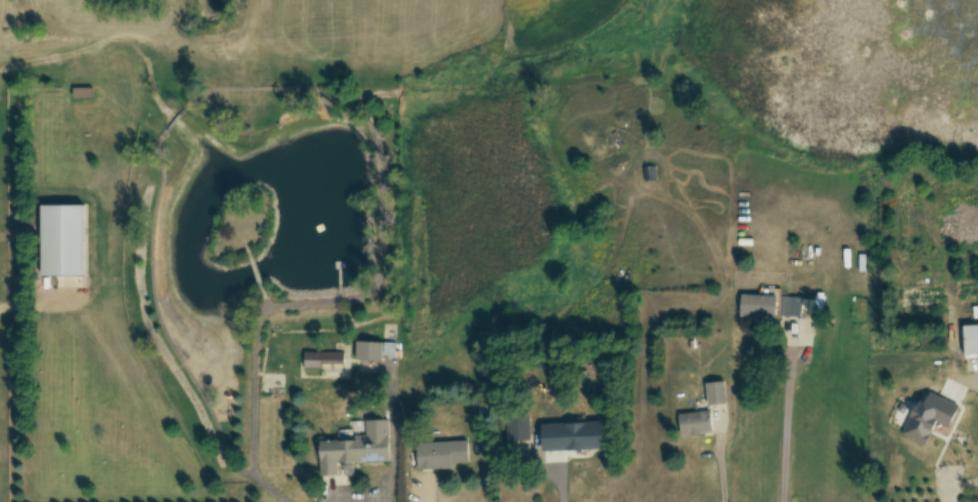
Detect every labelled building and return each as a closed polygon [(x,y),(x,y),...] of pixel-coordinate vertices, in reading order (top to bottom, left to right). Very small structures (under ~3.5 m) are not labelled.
[(658,182),(658,167),(646,167),(646,182),(658,182)] [(87,276),(87,206),(43,206),(44,276),(87,276)] [(803,297),(747,296),(746,318),(803,319),(803,297)] [(977,356),(977,325),(965,325),(966,357),(977,356)] [(358,361),(385,361),(385,342),(358,342),(358,361)] [(345,352),(304,352),(304,368),(345,368),(345,352)] [(708,383),(710,405),(729,404),(727,382),(708,383)] [(680,413),(681,434),(714,434),(713,412),(680,413)] [(532,442),(531,414),(508,414),(508,442),(532,442)] [(323,478),(340,478),(339,463),(391,463),(391,420),(368,421),(368,436),(357,436),(357,441),(322,441),(323,478)] [(598,452),(598,430),(560,430),(560,452),(598,452)] [(420,443),(420,469),(471,468),(470,442),(420,443)]
